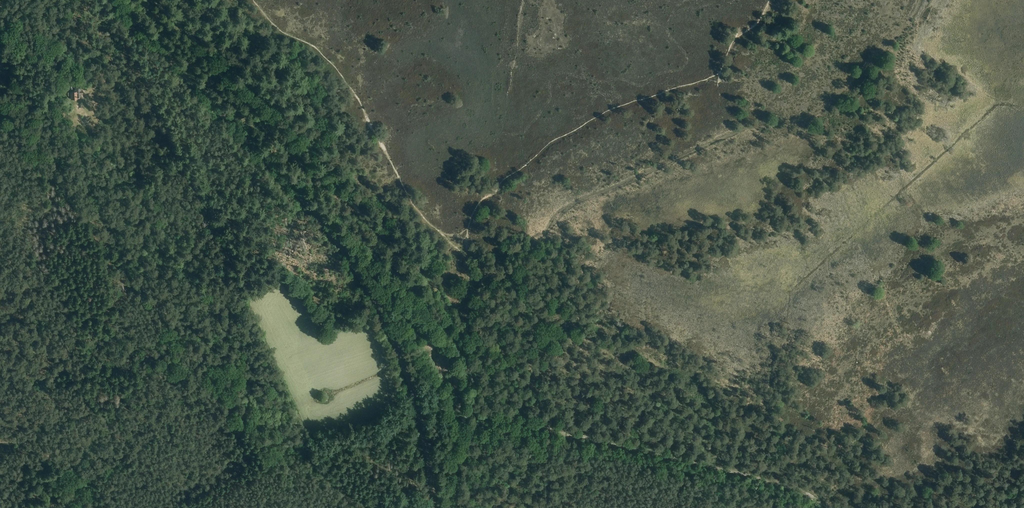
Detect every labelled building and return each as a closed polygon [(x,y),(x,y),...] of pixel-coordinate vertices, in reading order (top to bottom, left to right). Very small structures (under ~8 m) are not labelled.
[(71,99),(74,99),(74,100),(77,100),(77,99),(80,99),(81,97),(81,94),(83,94),(83,90),(81,91),(81,90),(81,89),(81,87),(75,88),(76,92),(71,92),(71,99)]
